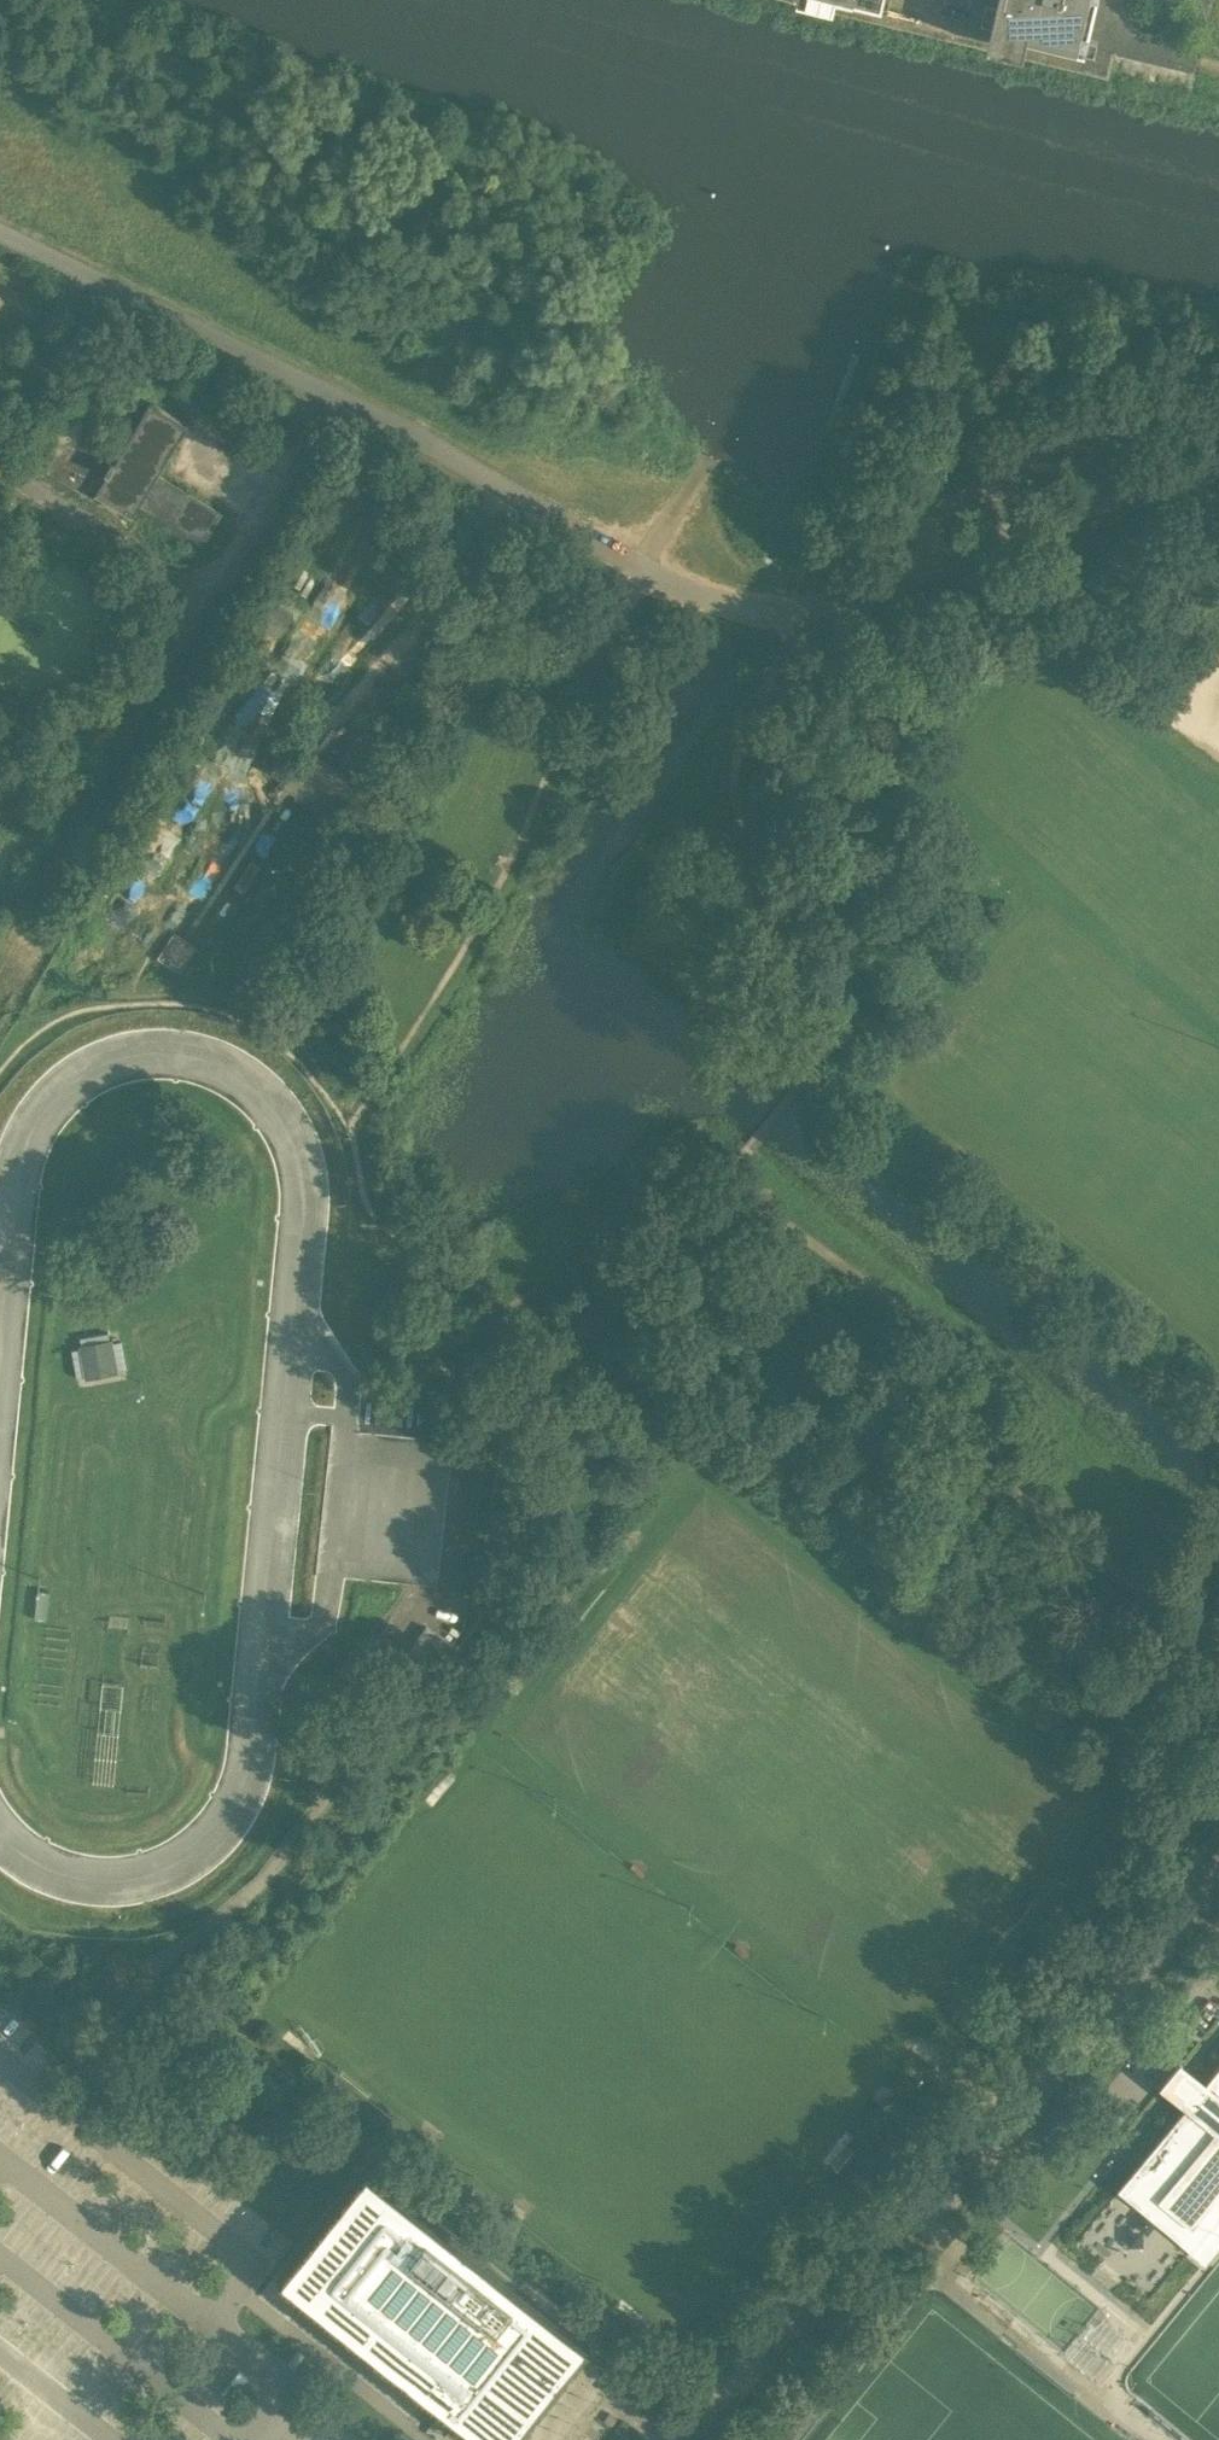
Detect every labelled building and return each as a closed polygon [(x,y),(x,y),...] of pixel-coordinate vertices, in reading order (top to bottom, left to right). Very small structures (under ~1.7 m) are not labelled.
[(832,8),(834,0),(798,0),(832,8)] [(990,46),(1024,54),(1029,36),(1042,40),(1042,41),(1083,51),(1095,0),(1001,0),(990,46)] [(110,426),(63,397),(26,459),(95,501),(98,495),(133,516),(140,505),(204,544),(223,513),(158,473),(181,435),(182,435),(189,424),(151,400),(143,412),(145,413),(121,452),(102,440),(110,426)] [(124,1368),(118,1335),(75,1343),(81,1376),(124,1368)] [(408,1651),(432,1667),(449,1641),(425,1625),(408,1651)] [(1118,2190),(1113,2195),(1185,2255),(1218,2214),(1218,2066),(1205,2083),(1195,2075),(1189,2071),(1185,2067),(1178,2062),(1169,2073),(1160,2083),(1169,2091),(1173,2094),(1177,2097),(1187,2105),(1118,2190)] [(363,2170),(274,2282),(473,2439),(514,2439),(587,2348),(363,2170)]
